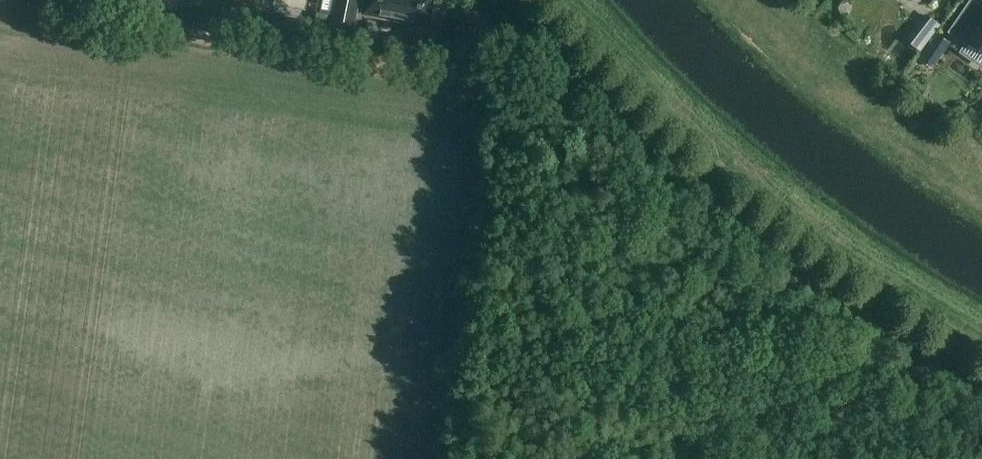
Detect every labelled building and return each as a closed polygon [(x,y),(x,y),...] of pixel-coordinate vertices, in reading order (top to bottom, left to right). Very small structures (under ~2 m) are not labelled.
[(178,0),(163,0),(162,7),(176,10),(178,0)] [(274,3),(303,9),(305,0),(275,0),(274,3)] [(330,31),(350,34),(357,0),(336,0),(332,23),(330,31)] [(427,26),(433,0),(365,0),(363,14),(427,26)] [(967,5),(949,32),(964,42),(966,39),(981,50),(981,11),(980,14),(967,5)] [(928,17),(909,42),(922,51),(941,26),(928,17)] [(287,27),(286,32),(309,36),(310,29),(312,22),(289,18),(287,27)] [(936,35),(927,48),(939,56),(948,43),(936,35)]
